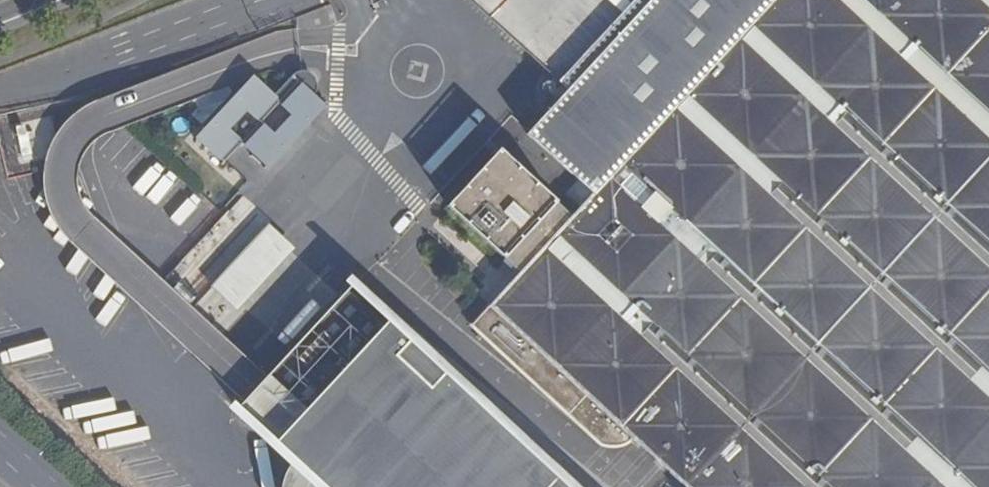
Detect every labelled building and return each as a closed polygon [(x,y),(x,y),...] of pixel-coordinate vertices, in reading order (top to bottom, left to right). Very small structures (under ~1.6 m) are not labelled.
[(568,91),(530,133),(593,192),(558,231),(541,216),(556,201),(500,147),(448,204),(520,271),(473,323),(601,445),(638,440),(687,486),(988,486),(988,0),(653,0),(568,91)] [(653,0),(469,0),(568,91),(653,0)] [(300,79),(286,93),(279,101),(274,96),(254,78),(198,137),(224,162),(242,143),(267,167),(306,126),(290,111),(311,89),(311,86),(309,81),(306,79),(304,79),(304,78),(300,79)] [(281,89),(274,96),(279,101),(286,93),(281,89)] [(265,224),(206,284),(231,308),(290,248),(265,224)] [(244,404),(333,486),(572,486),(355,284),(268,378),(244,404)] [(244,404),(238,411),(320,486),(333,486),(244,404)]
